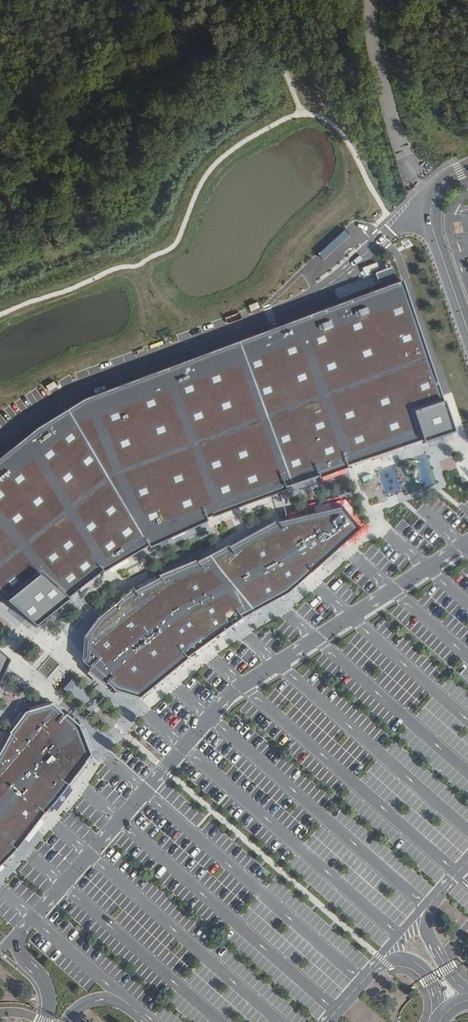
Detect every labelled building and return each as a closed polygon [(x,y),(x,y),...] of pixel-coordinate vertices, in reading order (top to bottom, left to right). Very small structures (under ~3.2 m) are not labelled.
[(318,253),(324,259),(348,234),(339,225),(324,240),(327,244),(318,253)] [(376,263),(364,267),(365,272),(377,269),(376,263)] [(29,624),(105,565),(124,549),(353,473),(448,441),(401,276),(101,385),(63,410),(0,451),(0,596),(29,624)] [(360,530),(344,507),(276,523),(201,563),(165,575),(151,583),(133,592),(100,619),(87,635),(87,663),(119,690),(141,694),(242,616),(288,591),(360,530)] [(56,709),(26,714),(0,757),(0,863),(20,844),(51,802),(91,758),(78,726),(56,709)]
